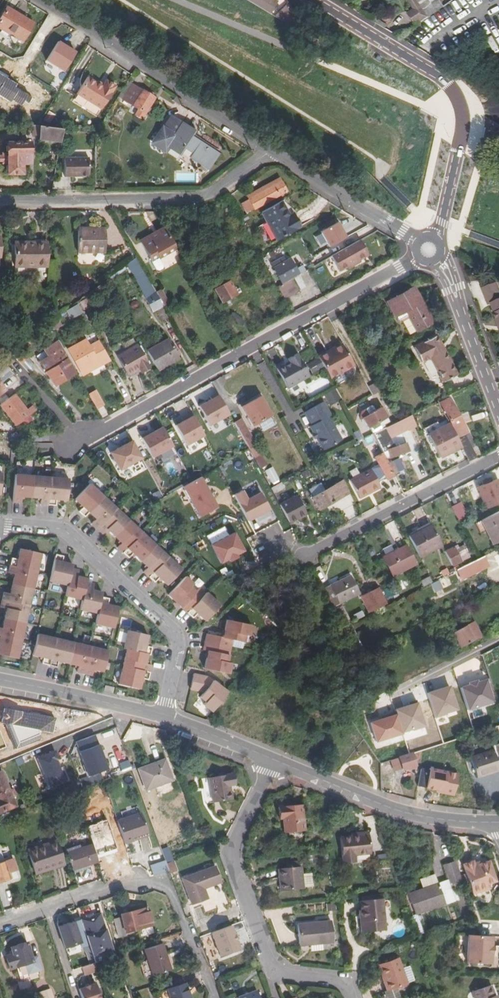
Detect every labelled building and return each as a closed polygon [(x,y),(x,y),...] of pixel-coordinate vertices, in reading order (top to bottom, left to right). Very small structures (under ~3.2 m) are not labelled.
[(262,9),(268,0),(247,0),(262,9)] [(419,0),(409,0),(415,9),(409,13),(417,26),(430,17),(419,0)] [(430,17),(445,6),(441,0),(419,0),(430,17)] [(302,35),(284,2),(267,12),(289,26),(302,35)] [(6,7),(0,17),(0,30),(20,42),(31,23),(6,7)] [(58,39),(45,60),(63,72),(77,51),(58,39)] [(77,95),(102,109),(115,86),(106,80),(103,85),(102,87),(96,83),(87,78),(77,95)] [(141,119),(155,97),(143,90),(142,91),(128,82),(119,98),(136,108),(133,114),(141,119)] [(182,99),(176,95),(172,100),(178,104),(182,99)] [(171,116),(164,128),(162,128),(159,132),(159,135),(156,136),(153,140),(154,144),(157,146),(159,145),(159,147),(162,149),(165,148),(167,145),(179,152),(183,145),(194,152),(192,156),(208,167),(218,151),(195,137),(196,135),(193,133),(194,131),(176,119),(171,116)] [(56,144),(59,133),(36,127),(32,126),(30,135),(37,136),(36,140),(56,144)] [(75,130),(74,136),(92,141),(95,135),(75,130)] [(8,163),(8,173),(19,173),(19,163),(28,163),(28,156),(31,156),(31,152),(28,152),(28,142),(8,141),(9,153),(3,153),(3,162),(8,163)] [(88,157),(63,159),(65,177),(89,175),(88,157)] [(245,194),(247,198),(279,181),(277,177),(245,194)] [(279,181),(247,198),(252,208),(284,191),(279,181)] [(245,212),(252,208),(247,198),(240,202),(245,212)] [(261,211),(277,238),(299,225),(295,216),(290,219),(288,216),(280,201),(261,211)] [(339,221),(320,230),(328,246),(347,237),(339,221)] [(89,231),(78,231),(77,251),(104,251),(105,227),(89,227),(89,231)] [(140,243),(152,264),(158,260),(176,250),(163,228),(154,233),(155,235),(140,243)] [(310,237),(297,244),(301,250),(313,243),(310,237)] [(365,255),(357,240),(330,256),(338,270),(365,255)] [(35,244),(13,244),(14,266),(46,265),(45,241),(34,242),(35,244)] [(282,283),(284,282),(297,274),(294,269),(289,259),(285,261),(283,257),(271,264),(282,283)] [(158,260),(152,264),(156,273),(160,276),(163,274),(163,269),(158,260)] [(301,265),(294,269),(297,274),(304,270),(301,265)] [(235,293),(227,278),(222,280),(223,282),(213,288),(220,301),(235,293)] [(292,296),(284,282),(282,283),(276,286),(285,300),(292,296)] [(150,310),(161,304),(153,289),(148,292),(152,300),(146,303),(150,310)] [(415,290),(388,303),(398,322),(408,318),(416,333),(433,324),(415,290)] [(87,296),(76,302),(83,313),(94,307),(87,296)] [(391,332),(394,339),(402,335),(399,328),(391,332)] [(413,350),(421,365),(430,360),(443,384),(456,377),(436,337),(413,350)] [(107,357),(99,344),(90,348),(85,339),(67,349),(79,370),(96,360),(97,363),(107,357)] [(67,358),(57,340),(47,354),(50,360),(41,365),(48,379),(54,390),(75,379),(71,372),(65,359),(67,358)] [(148,352),(157,368),(178,356),(176,354),(178,353),(173,344),(171,345),(168,340),(148,352)] [(116,355),(117,357),(137,345),(135,343),(116,355)] [(340,343),(325,351),(326,353),(341,346),(340,343)] [(27,356),(19,345),(10,352),(20,363),(27,356)] [(137,345),(117,357),(128,375),(135,371),(134,370),(138,368),(139,369),(147,364),(137,345)] [(353,367),(341,346),(326,353),(325,351),(316,356),(329,380),(353,367)] [(282,375),(288,387),(308,376),(295,354),(286,359),(288,362),(283,365),(283,364),(277,367),(282,375)] [(308,367),(312,373),(320,368),(316,362),(308,367)] [(282,375),(280,376),(286,388),(288,387),(282,375)] [(323,394),(329,405),(340,399),(335,389),(323,394)] [(95,390),(88,393),(96,408),(103,404),(95,390)] [(0,405),(0,407),(14,426),(21,421),(24,425),(29,421),(27,418),(35,412),(31,406),(26,410),(14,394),(0,405)] [(268,416),(258,397),(239,407),(249,426),(268,416)] [(458,440),(456,441),(459,447),(468,462),(475,458),(465,437),(468,435),(449,399),(439,404),(458,440)] [(303,412),(310,425),(323,450),(339,441),(327,417),(329,416),(322,402),(303,412)] [(365,429),(384,419),(381,412),(361,421),(365,429)] [(194,414),(174,423),(186,446),(205,437),(194,414)] [(246,448),(235,427),(233,424),(228,415),(219,420),(219,425),(221,429),(226,432),(228,431),(240,452),(237,453),(236,457),(238,461),(243,462),(251,458),(246,448)] [(412,426),(414,425),(409,416),(370,435),(374,445),(407,429),(407,430),(413,428),(412,426)] [(253,444),(242,423),(235,427),(246,448),(253,444)] [(323,450),(310,425),(308,426),(311,433),(314,438),(321,451),(323,450)] [(438,458),(459,447),(456,441),(447,425),(426,437),(438,458)] [(152,458),(173,447),(162,426),(141,437),(152,458)] [(117,470),(142,461),(134,440),(109,450),(117,470)] [(389,451),(381,456),(385,463),(404,454),(400,446),(398,448),(389,451)] [(381,456),(380,454),(372,457),(384,479),(392,476),(385,463),(381,456)] [(379,487),(369,468),(348,480),(358,498),(379,487)] [(267,486),(274,483),(267,470),(260,473),(267,486)] [(15,474),(13,502),(21,502),(21,496),(41,498),(40,504),(56,505),(56,499),(67,500),(69,479),(15,474)] [(184,484),(197,517),(217,509),(204,476),(184,484)] [(485,509),(498,503),(498,488),(496,480),(476,488),(485,509)] [(274,483),(267,486),(270,492),(281,486),(278,481),(274,483)] [(335,485),(342,496),(348,493),(342,482),(335,485)] [(159,577),(167,585),(182,569),(89,483),(75,499),(83,506),(79,511),(84,516),(89,512),(96,518),(91,523),(103,534),(107,529),(122,542),(117,547),(129,558),(133,553),(148,567),(144,571),(155,582),(159,577)] [(323,492),(318,484),(307,491),(311,498),(310,499),(317,511),(342,496),(335,485),(323,492)] [(261,491),(248,497),(244,489),(233,494),(253,534),(277,522),(261,491)] [(294,496),(278,505),(288,523),(304,515),(294,496)] [(457,503),(450,506),(457,520),(464,517),(457,503)] [(480,520),(492,545),(498,541),(498,515),(498,512),(480,520)] [(418,557),(440,546),(429,525),(407,535),(418,557)] [(246,553),(235,531),(228,535),(224,526),(206,535),(221,565),(246,553)] [(443,551),(450,566),(468,557),(462,545),(457,547),(455,545),(443,551)] [(405,546),(382,558),(391,577),(415,565),(405,546)] [(17,658),(41,553),(20,548),(18,559),(12,558),(8,573),(14,574),(10,593),(4,592),(0,607),(7,608),(2,628),(0,627),(0,654),(17,658)] [(72,568),(73,564),(62,562),(63,556),(55,554),(49,581),(67,585),(71,568),(72,568)] [(481,569),(476,559),(461,566),(465,576),(481,569)] [(65,595),(82,599),(86,582),(87,578),(77,576),(78,570),(72,568),(71,568),(67,585),(65,595)] [(329,586),(338,605),(358,594),(349,575),(329,586)] [(186,576),(168,594),(176,602),(179,605),(193,618),(197,613),(205,621),(219,605),(206,591),(206,593),(200,587),(196,591),(191,586),(194,583),(186,576)] [(435,593),(443,588),(439,580),(430,584),(435,593)] [(101,596),(102,592),(92,590),(93,584),(86,582),(82,599),(80,608),(97,612),(101,596)] [(360,596),(368,613),(384,605),(376,588),(360,596)] [(113,627),(118,607),(107,604),(109,598),(101,596),(97,612),(95,623),(113,627)] [(341,627),(350,623),(342,607),(333,611),(341,627)] [(208,651),(204,668),(229,674),(231,663),(227,662),(232,639),(243,642),(245,635),(249,636),(251,625),(227,619),(223,636),(206,633),(203,650),(208,651)] [(458,648),(475,639),(467,625),(451,634),(458,648)] [(127,630),(123,648),(126,649),(147,654),(150,654),(152,647),(145,645),(148,635),(127,630)] [(68,663),(73,642),(55,638),(37,634),(32,654),(43,657),(42,663),(57,667),(58,660),(68,663)] [(77,671),(84,673),(90,646),(73,642),(68,663),(78,665),(77,671)] [(108,649),(90,646),(84,673),(92,675),(93,668),(103,670),(108,649)] [(147,654),(126,649),(118,684),(139,689),(141,678),(148,679),(151,664),(145,663),(147,654)] [(212,711),(227,692),(209,677),(193,673),(190,689),(202,691),(203,692),(200,697),(206,701),(203,704),(212,711)] [(382,694),(390,690),(386,682),(378,686),(382,694)] [(98,735),(75,740),(84,776),(106,770),(98,735)] [(476,778),(498,771),(498,748),(469,758),(476,778)] [(35,757),(48,789),(68,781),(54,749),(35,757)] [(393,773),(415,766),(411,753),(389,760),(390,761),(393,773)] [(165,762),(139,771),(146,790),(173,782),(165,762)] [(15,806),(11,796),(0,771),(0,812),(15,806)] [(452,792),(454,779),(447,778),(448,775),(426,771),(423,787),(452,794),(452,792)] [(41,792),(48,790),(41,773),(35,775),(41,792)] [(83,786),(99,781),(97,773),(80,778),(83,786)] [(209,777),(214,802),(233,799),(230,785),(234,784),(232,773),(209,777)] [(125,777),(111,783),(116,796),(130,790),(125,777)] [(462,781),(454,779),(452,792),(459,793),(462,781)] [(305,832),(302,805),(279,808),(279,820),(283,820),(284,834),(305,832)] [(138,834),(139,838),(150,834),(143,812),(119,820),(126,842),(135,839),(134,836),(138,834)] [(97,817),(87,820),(90,830),(100,827),(97,817)] [(359,837),(352,838),(341,839),(343,862),(356,860),(356,856),(373,854),(370,832),(359,834),(359,837)] [(56,841),(23,851),(31,875),(64,864),(56,841)] [(99,861),(93,844),(67,852),(72,870),(99,861)] [(111,849),(102,851),(107,867),(116,864),(111,849)] [(460,874),(459,870),(454,857),(442,861),(448,879),(460,876),(460,874)] [(8,871),(16,869),(13,858),(0,862),(0,880),(10,877),(8,871)] [(165,859),(150,864),(153,874),(168,869),(165,859)] [(480,887),(489,884),(496,882),(489,861),(479,864),(475,866),(474,864),(473,861),(463,864),(464,869),(465,872),(460,874),(460,876),(464,887),(470,885),(473,894),(482,892),(480,887)] [(174,863),(168,865),(171,875),(178,872),(174,863)] [(185,878),(194,904),(207,898),(204,888),(220,881),(215,866),(185,878)] [(282,880),(283,893),(304,890),(301,868),(279,871),(280,880),(282,880)] [(425,888),(441,883),(438,874),(422,879),(425,888)] [(441,883),(425,888),(411,893),(418,913),(448,904),(441,883)] [(360,911),(362,929),(386,927),(383,896),(372,897),(372,901),(362,902),(363,910),(360,911)] [(154,926),(150,909),(122,914),(122,917),(114,919),(118,937),(126,936),(126,935),(129,935),(128,931),(154,926)] [(101,914),(81,920),(87,936),(90,945),(95,962),(96,963),(103,961),(101,953),(112,950),(101,914)] [(87,936),(81,920),(81,919),(56,927),(63,949),(80,943),(81,948),(90,945),(87,936)] [(333,923),(298,926),(300,948),(335,945),(333,923)] [(470,934),(469,963),(492,964),(493,955),(494,955),(495,945),(493,945),(493,936),(480,935),(470,934)] [(9,969),(16,967),(24,964),(27,975),(42,970),(37,956),(31,958),(27,943),(11,948),(13,954),(5,956),(9,969)] [(146,949),(154,974),(172,969),(163,943),(146,949)] [(389,992),(398,989),(409,985),(399,958),(379,966),(389,992)] [(95,962),(82,966),(85,974),(98,970),(96,963),(95,962)] [(84,976),(85,984),(95,982),(93,974),(84,976)] [(79,988),(82,997),(101,997),(96,982),(79,988)] [(185,984),(169,989),(172,997),(190,997),(185,984)] [(491,985),(473,991),(475,997),(496,997),(491,985)] [(50,989),(43,992),(45,997),(53,997),(50,989)] [(398,989),(389,992),(387,993),(388,997),(401,997),(398,989)] [(258,990),(240,996),(241,997),(261,997),(258,990)]
